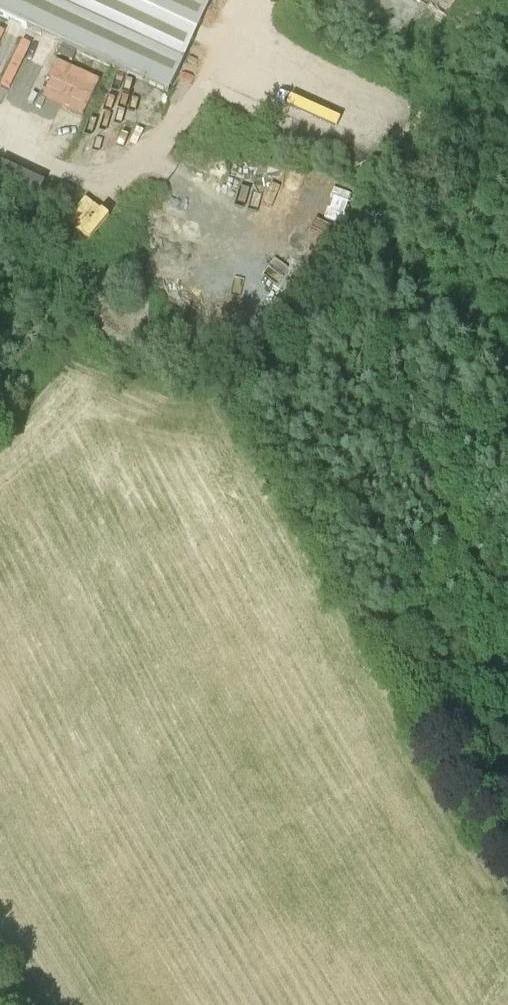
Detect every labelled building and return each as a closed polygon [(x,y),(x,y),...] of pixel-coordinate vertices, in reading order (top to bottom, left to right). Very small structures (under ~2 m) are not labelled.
[(166,93),(210,0),(0,0),(0,15),(166,93)] [(3,157),(0,162),(0,184),(33,200),(44,177),(3,157)]
